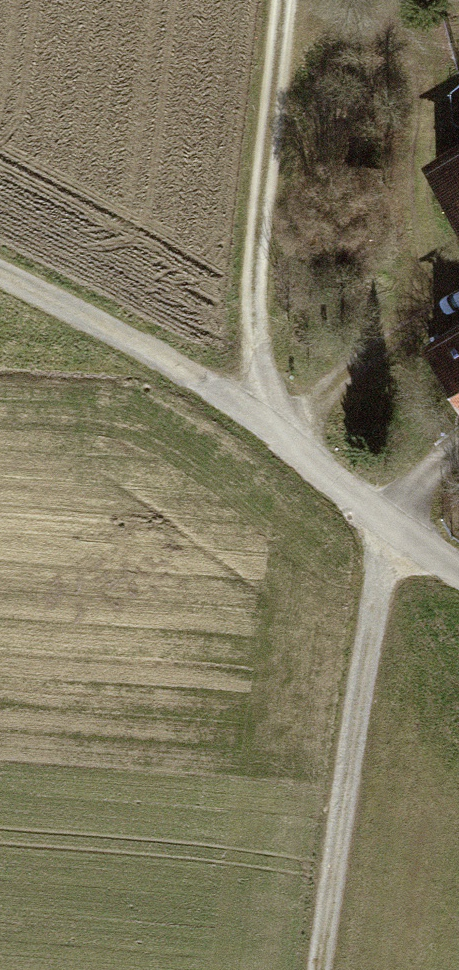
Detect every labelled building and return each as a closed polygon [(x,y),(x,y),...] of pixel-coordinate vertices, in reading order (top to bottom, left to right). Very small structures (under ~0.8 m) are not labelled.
[(433,172),(458,215),(458,156),(433,172)] [(458,407),(458,330),(425,351),(458,407)]
